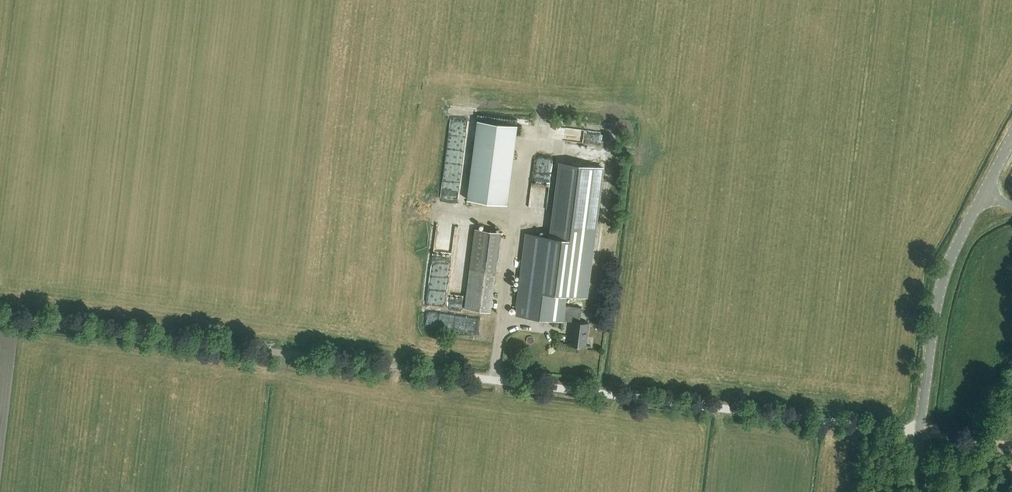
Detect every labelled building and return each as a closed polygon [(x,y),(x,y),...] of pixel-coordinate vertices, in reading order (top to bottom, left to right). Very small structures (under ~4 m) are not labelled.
[(477,120),(467,199),(507,204),(518,125),(477,120)] [(580,154),(579,145),(568,146),(569,155),(580,154)] [(573,322),(570,344),(585,346),(588,322),(580,321),(581,307),(565,305),(567,293),(585,296),(601,166),(560,161),(551,236),(526,233),(516,314),(573,322)] [(475,228),(465,308),(490,311),(500,231),(475,228)]
